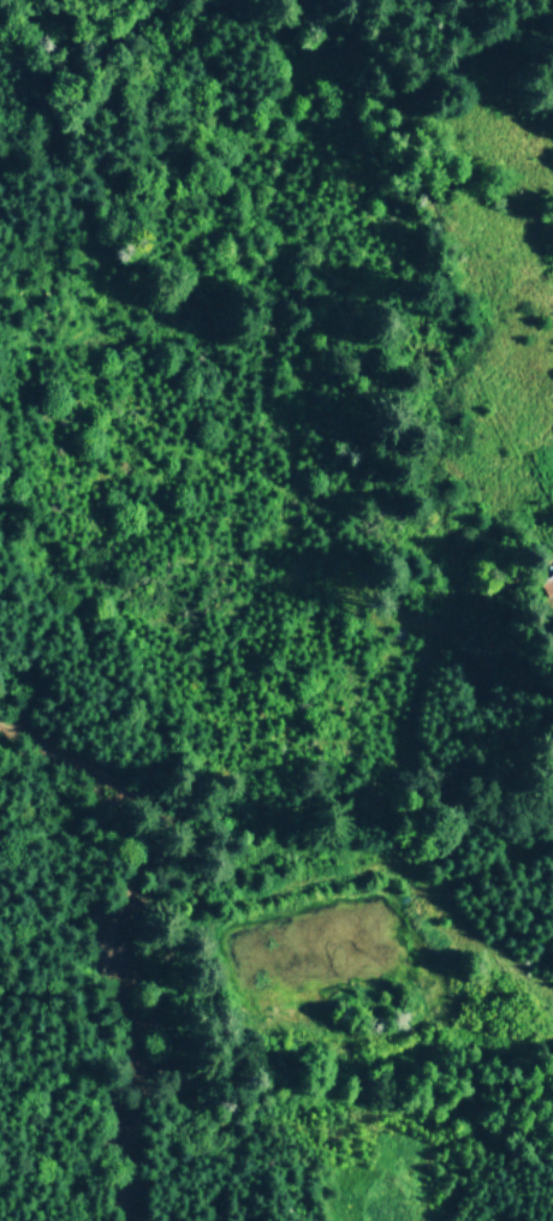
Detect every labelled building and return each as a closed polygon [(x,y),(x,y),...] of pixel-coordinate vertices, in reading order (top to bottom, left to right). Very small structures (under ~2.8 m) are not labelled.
[(537,582),(547,597),(552,593),(552,572),(537,582)]
